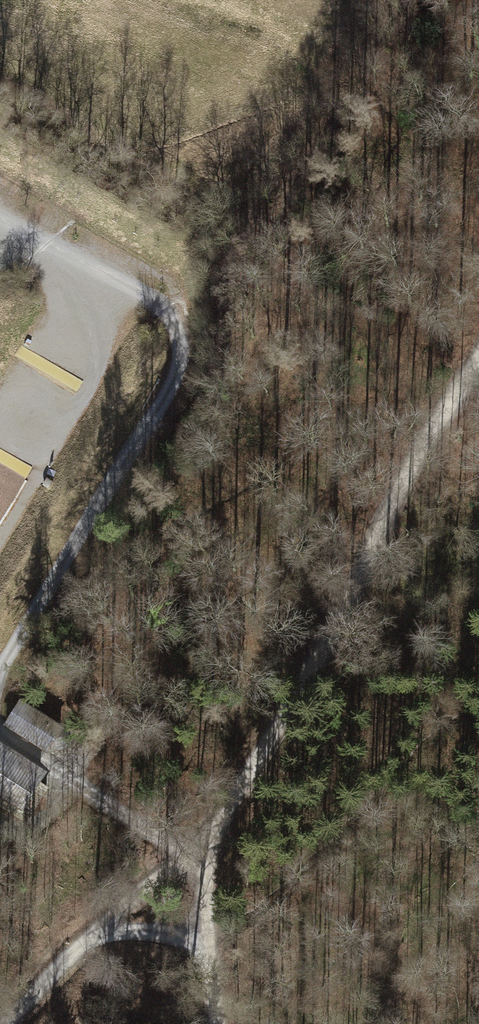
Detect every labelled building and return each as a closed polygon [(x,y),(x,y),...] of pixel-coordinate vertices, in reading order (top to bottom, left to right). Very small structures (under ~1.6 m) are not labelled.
[(19,697),(2,723),(47,751),(63,725),(19,697)] [(101,749),(76,732),(69,741),(94,759),(101,749)] [(0,740),(0,796),(21,809),(46,770),(0,740)]
